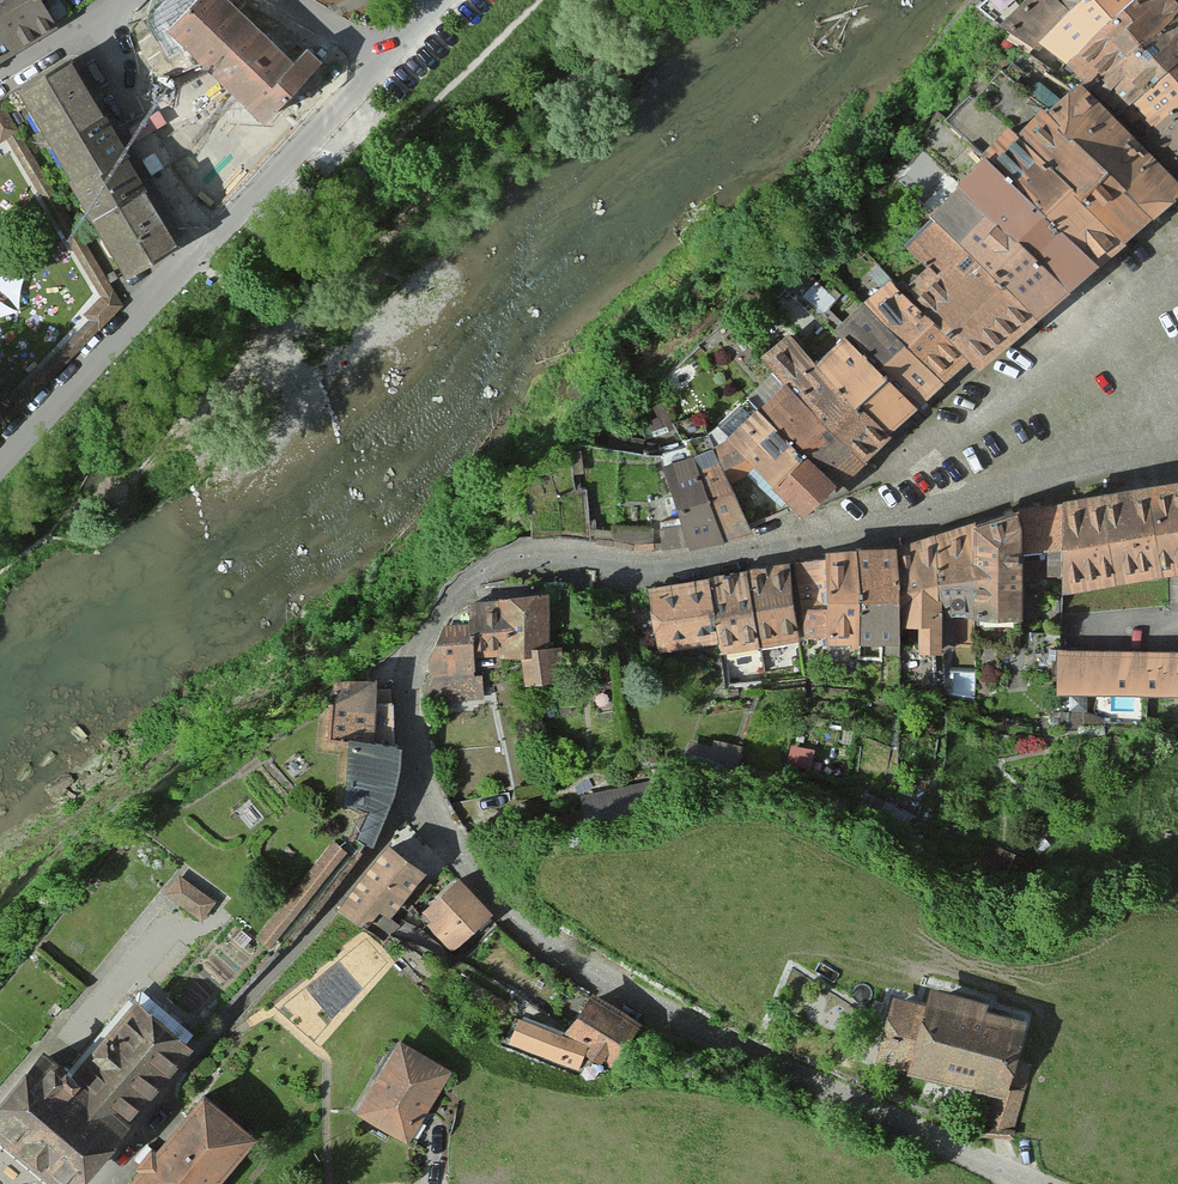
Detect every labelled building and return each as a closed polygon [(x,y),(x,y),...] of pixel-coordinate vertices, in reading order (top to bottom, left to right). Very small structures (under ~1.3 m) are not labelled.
[(44,0),(0,0),(0,63),(60,28),(45,2),(44,0)] [(179,34),(281,123),(330,68),(314,54),(305,65),(231,0),(210,0),(179,34)] [(1002,24),(1040,54),(1045,48),(1088,0),(1025,0),(1002,24)] [(1045,48),(1068,69),(1071,65),(1135,0),(1088,0),(1045,48)] [(1071,65),(1092,86),(1177,6),(1177,0),(1135,0),(1071,65)] [(1092,86),(1119,110),(1177,54),(1177,6),(1092,86)] [(1119,110),(1145,137),(1177,107),(1177,54),(1119,110)] [(138,278),(188,248),(81,67),(31,97),(138,278)] [(1048,114),(1151,219),(1177,194),(1177,184),(1080,83),(1048,114)] [(121,305),(1,102),(0,103),(0,142),(6,139),(101,295),(82,315),(89,320),(0,412),(0,433),(121,305)] [(1145,137),(1177,172),(1177,107),(1145,137)] [(276,141),(238,108),(181,173),(219,206),(276,141)] [(1044,110),(1017,136),(1124,244),(1151,219),(1048,114),(1044,110)] [(980,157),(986,163),(1097,266),(1124,244),(1017,136),(1009,128),(980,157)] [(986,163),(960,188),(1070,292),(1097,266),(986,163)] [(929,216),(932,220),(1036,320),(1070,292),(960,188),(929,216)] [(928,267),(901,292),(970,362),(978,370),(1036,320),(932,220),(908,243),(928,267)] [(890,281),(863,303),(944,384),(970,362),(901,292),(890,281)] [(944,384),(863,303),(833,331),(841,341),(918,411),(946,386),(944,384)] [(861,461),(893,434),(819,363),(790,334),(762,357),(786,383),(861,461)] [(841,341),(819,363),(893,434),(918,411),(841,341)] [(861,461),(786,383),(759,411),(833,485),(861,461)] [(833,485),(759,411),(730,439),(804,518),(833,485)] [(752,535),(714,450),(695,458),(724,542),(752,535)] [(724,542),(695,458),(665,466),(690,549),(724,542)] [(1073,505),(1071,549),(1069,596),(1177,579),(1177,487),(1073,505)] [(1071,549),(1073,505),(1055,509),(1035,513),(1033,556),(1071,549)] [(1033,556),(1035,513),(1004,521),(983,527),(950,536),(900,550),(851,552),(838,552),(838,561),(777,567),(712,581),(678,588),(659,592),(663,659),(724,647),(725,657),(833,641),(907,647),(907,631),(924,630),(923,657),(948,656),(951,619),(1029,619),(1033,556)] [(559,653),(559,599),(535,599),(494,599),(467,622),(453,640),(440,659),(436,707),(488,706),(490,666),(531,666),(531,689),(564,689),(565,653),(559,653)] [(1061,654),(1061,696),(1177,696),(1177,654),(1061,654)] [(378,697),(378,674),(336,672),(334,740),(352,740),(346,802),(360,803),(347,833),(367,838),(394,788),(400,740),(388,739),(389,698),(378,697)] [(382,941),(432,876),(397,848),(346,913),(382,941)] [(266,943),(278,953),(358,859),(346,849),(266,943)] [(457,874),(420,908),(454,945),(491,911),(457,874)] [(218,967),(223,943),(186,936),(181,960),(218,967)] [(926,1000),(896,992),(877,1057),(995,1089),(985,1124),(1001,1128),(1014,1132),(1033,1063),(1013,1058),(1022,1025),(983,1014),(987,1000),(931,984),(926,1000)] [(0,1081),(0,1126),(66,1182),(192,1033),(137,987),(74,1061),(41,1033),(0,1081)] [(580,1002),(562,988),(550,1004),(568,1017),(580,1002)] [(640,1020),(593,995),(567,1032),(526,1016),(511,1049),(600,1085),(640,1020)] [(453,1070),(398,1037),(354,1111),(409,1144),(427,1114),(453,1070)] [(127,1175),(138,1183),(213,1183),(257,1131),(202,1085),(127,1175)]
